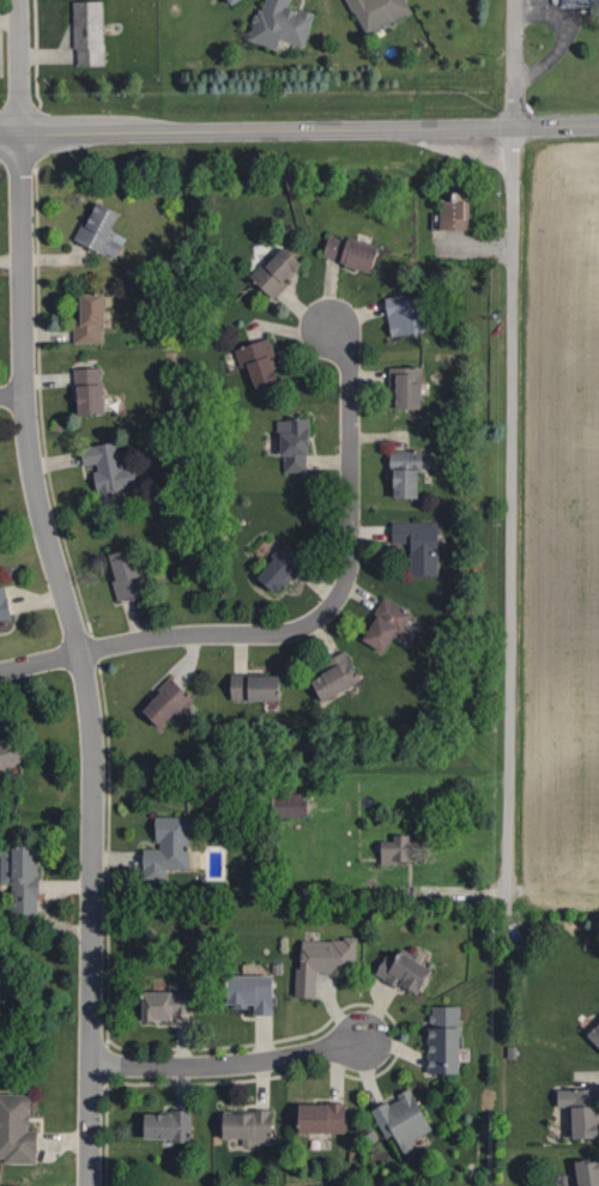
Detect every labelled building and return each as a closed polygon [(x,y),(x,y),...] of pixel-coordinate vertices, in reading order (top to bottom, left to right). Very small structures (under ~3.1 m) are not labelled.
[(69,0),(69,38),(80,37),(80,65),(100,64),(98,0),(69,0)] [(309,13),(282,5),(284,0),(257,0),(245,40),(270,48),(273,38),(298,46),(309,13)] [(401,0),(342,0),(358,34),(406,11),(401,0)] [(462,228),(463,192),(439,192),(439,201),(433,200),(433,228),(462,228)] [(115,213),(85,201),(70,242),(112,258),(118,242),(106,237),(115,213)] [(316,257),(369,272),(376,249),(323,233),(316,257)] [(295,262),(275,243),(243,277),(267,300),(283,283),(279,280),(295,262)] [(71,292),(70,342),(96,342),(97,293),(71,292)] [(387,336),(413,329),(403,292),(376,299),(387,336)] [(272,367),(264,337),(232,345),(244,388),(266,382),(263,370),(272,367)] [(385,366),(386,408),(416,408),(415,366),(385,366)] [(95,414),(94,367),(68,367),(69,415),(95,414)] [(279,471),(302,471),(301,417),(271,418),(271,455),(278,455),(279,471)] [(95,499),(133,481),(124,461),(117,464),(104,438),(73,453),(81,470),(95,499)] [(384,497),(410,497),(410,468),(422,467),(422,450),(383,451),(384,497)] [(432,574),(433,522),(386,521),(385,543),(406,543),(405,574),(432,574)] [(263,592),(293,559),(276,544),(247,577),(263,592)] [(114,599),(134,592),(119,547),(98,554),(114,599)] [(356,642),(377,651),(388,625),(398,630),(407,609),(375,596),(356,642)] [(319,659),(323,668),(301,678),(310,700),(355,681),(341,649),(319,659)] [(274,673),(223,674),(224,700),(275,698),(274,673)] [(184,696),(164,677),(132,711),(152,730),(184,696)] [(15,762),(6,736),(0,738),(0,767),(15,762)] [(300,815),(300,793),(264,792),(264,814),(300,815)] [(136,877),(161,877),(161,867),(184,867),(184,845),(185,845),(185,814),(149,814),(149,846),(136,846),(136,877)] [(410,842),(402,842),(403,832),(387,832),(387,838),(374,838),(373,863),(391,864),(391,858),(410,858),(410,842)] [(8,882),(8,915),(33,916),(33,860),(25,860),(26,842),(0,842),(0,882),(8,882)] [(291,995),(311,995),(312,972),(337,973),(338,964),(351,965),(352,939),(294,936),(291,995)] [(248,1013),(268,1012),(267,972),(215,973),(216,1003),(248,1002),(248,1013)] [(132,1016),(184,1015),(184,989),(131,990),(132,1016)] [(454,1004),(423,1003),(421,1070),(453,1071),(454,1004)] [(579,1033),(598,1053),(598,1011),(579,1033)] [(399,1155),(411,1150),(406,1139),(426,1130),(405,1085),(391,1091),(393,1095),(366,1107),(380,1137),(389,1133),(399,1155)] [(588,1135),(587,1086),(549,1087),(550,1105),(562,1104),(562,1136),(588,1135)] [(22,1128),(23,1092),(0,1092),(0,1161),(31,1162),(32,1128),(22,1128)] [(286,1101),(286,1131),(340,1130),(340,1101),(286,1101)] [(167,1136),(167,1140),(180,1140),(180,1130),(186,1130),(186,1109),(132,1110),(133,1136),(167,1136)] [(267,1109),(212,1110),(212,1136),(239,1136),(239,1142),(267,1141),(267,1109)] [(595,1170),(594,1157),(569,1159),(571,1185),(598,1185),(598,1169),(595,1170)]
